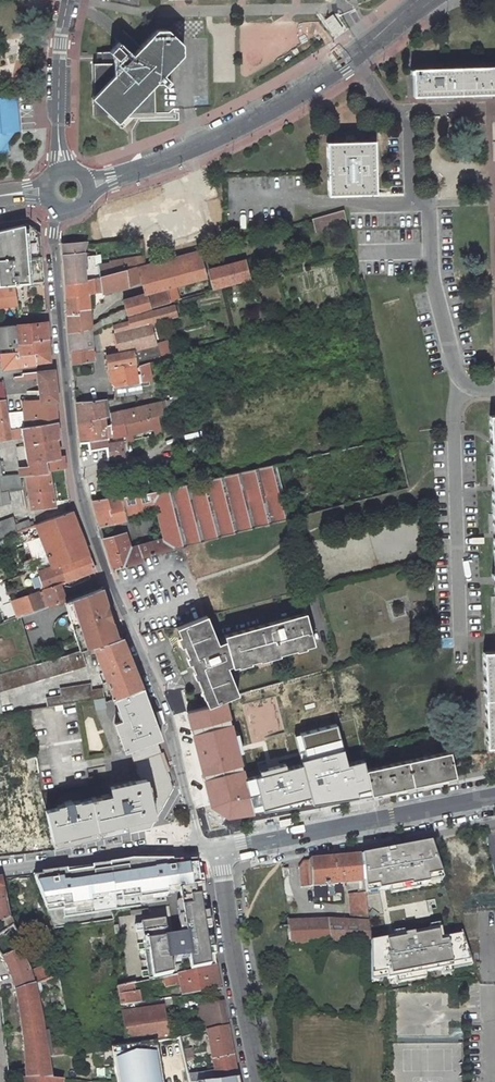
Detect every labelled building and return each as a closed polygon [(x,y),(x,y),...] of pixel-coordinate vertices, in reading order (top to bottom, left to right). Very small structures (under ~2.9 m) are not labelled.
[(89,96),(93,100),(93,112),(105,112),(112,119),(122,112),(152,112),(152,79),(157,79),(164,86),(168,81),(161,74),(180,56),(181,45),(166,30),(157,30),(132,55),(119,42),(109,51),(102,51),(101,62),(93,62),(93,92),(89,96)] [(415,68),(415,95),(494,93),(494,66),(415,68)] [(6,101),(8,116),(18,115),(16,100),(6,101)] [(16,133),(20,133),(18,115),(8,116),(6,101),(0,102),(0,153),(16,133)] [(378,136),(331,138),(332,191),(380,189),(378,136)] [(316,232),(332,228),(347,223),(344,210),(312,218),(316,232)] [(1,268),(3,286),(6,285),(15,284),(16,287),(23,287),(24,283),(43,281),(39,234),(27,226),(0,232),(0,268),(1,268)] [(136,252),(146,251),(145,240),(135,241),(136,252)] [(65,254),(83,253),(86,243),(64,245),(65,254)] [(147,266),(138,269),(141,283),(144,296),(149,295),(168,290),(175,289),(211,279),(209,272),(203,249),(147,265),(147,266)] [(83,257),(83,253),(65,254),(67,282),(93,278),(101,276),(108,275),(106,267),(100,268),(99,266),(96,267),(95,256),(83,257)] [(126,272),(138,269),(147,266),(147,265),(145,255),(124,262),(125,263),(126,272)] [(214,291),(252,282),(247,262),(209,272),(211,279),(214,291)] [(125,263),(106,267),(108,275),(126,272),(125,263)] [(104,291),(127,287),(141,283),(138,269),(126,272),(108,275),(101,276),(104,291)] [(95,293),(104,291),(101,276),(93,278),(95,293)] [(70,315),(90,312),(88,294),(95,293),(93,278),(67,282),(70,315)] [(13,307),(16,306),(13,289),(0,290),(0,309),(13,307)] [(178,302),(175,289),(168,290),(172,304),(174,303),(178,302)] [(172,304),(168,290),(149,295),(152,309),(172,304)] [(489,290),(479,290),(479,306),(489,306),(489,294),(489,290)] [(149,295),(144,296),(125,301),(126,308),(128,315),(152,309),(149,295)] [(132,329),(153,324),(178,317),(175,306),(129,318),(130,322),(132,329)] [(126,308),(91,328),(92,334),(105,326),(125,320),(124,316),(128,315),(126,308)] [(91,328),(90,312),(70,315),(71,331),(91,328)] [(130,322),(114,327),(116,334),(132,329),(130,322)] [(14,327),(16,349),(34,346),(34,343),(49,341),(47,323),(14,327)] [(141,383),(138,368),(137,363),(162,356),(159,345),(158,345),(157,342),(153,324),(132,329),(116,334),(119,349),(120,353),(116,353),(108,354),(113,384),(116,388),(141,383)] [(1,351),(16,349),(14,327),(0,329),(0,338),(1,351)] [(92,334),(91,328),(71,331),(72,350),(74,351),(93,350),(92,334)] [(17,359),(35,356),(36,365),(51,362),(49,341),(34,343),(34,346),(16,349),(16,353),(17,359)] [(95,361),(93,350),(74,351),(74,363),(95,361)] [(3,371),(36,365),(35,356),(17,359),(16,353),(2,357),(3,371)] [(140,367),(143,382),(150,381),(153,380),(151,369),(150,364),(140,367)] [(56,422),(54,401),(56,401),(53,371),(22,376),(22,377),(13,379),(14,383),(39,380),(41,403),(19,408),(20,418),(7,420),(9,431),(23,428),(56,422)] [(116,398),(142,392),(141,386),(141,383),(116,388),(116,398)] [(57,438),(56,422),(23,428),(9,431),(7,420),(4,401),(0,402),(0,442),(24,437),(26,446),(15,449),(19,474),(24,474),(44,471),(43,459),(59,456),(57,438)] [(109,402),(77,402),(79,422),(106,419),(109,418),(108,405),(109,405),(109,402)] [(169,414),(167,402),(150,406),(154,418),(162,416),(169,414)] [(150,406),(112,416),(113,426),(128,425),(154,418),(150,406)] [(154,418),(128,425),(113,426),(106,426),(108,439),(111,437),(127,434),(128,440),(136,439),(135,433),(157,428),(158,435),(164,434),(162,416),(154,418)] [(79,422),(81,441),(90,440),(108,439),(106,426),(106,419),(79,422)] [(124,440),(108,442),(108,439),(90,440),(91,447),(108,446),(109,459),(125,456),(124,440)] [(81,441),(84,463),(109,459),(108,446),(91,447),(90,440),(81,441)] [(59,456),(43,459),(44,471),(48,470),(64,468),(62,456),(59,456)] [(100,527),(128,521),(127,516),(155,509),(162,537),(130,545),(126,532),(104,538),(113,569),(145,561),(143,557),(184,546),(291,518),(277,465),(210,479),(138,494),(122,496),(108,497),(99,499),(92,500),(100,527)] [(56,506),(48,470),(44,471),(24,474),(33,511),(56,506)] [(7,492),(22,490),(18,474),(1,477),(0,477),(0,507),(9,505),(7,492)] [(72,509),(38,523),(54,566),(89,553),(72,509)] [(18,532),(33,527),(30,520),(18,525),(15,518),(0,524),(0,539),(18,532)] [(54,566),(39,572),(38,569),(37,569),(45,591),(61,585),(95,570),(89,553),(54,566)] [(434,573),(425,575),(429,590),(434,589),(434,573)] [(45,591),(12,602),(16,617),(21,616),(65,601),(66,601),(61,585),(45,591)] [(78,597),(70,599),(74,611),(69,612),(69,613),(72,622),(74,623),(76,629),(74,629),(77,638),(78,638),(83,636),(87,648),(93,646),(117,639),(112,622),(111,622),(105,605),(107,604),(102,587),(77,596),(78,597)] [(74,611),(70,599),(66,601),(65,601),(69,612),(74,611)] [(205,611),(174,624),(177,631),(208,619),(207,615),(205,611)] [(216,639),(212,630),(181,642),(206,703),(234,695),(239,694),(232,678),(226,663),(231,661),(232,664),(280,652),(312,645),(304,613),(223,631),(224,636),(216,639)] [(212,630),(208,619),(177,631),(181,642),(212,630)] [(83,636),(78,638),(82,650),(87,648),(83,636)] [(93,646),(114,698),(115,698),(129,694),(128,692),(141,688),(121,637),(117,639),(93,646)] [(0,673),(0,690),(85,667),(81,651),(0,673)] [(482,652),(484,729),(486,747),(494,747),(494,652),(482,652)] [(89,683),(60,688),(61,694),(45,697),(47,706),(76,701),(93,697),(102,696),(100,687),(90,688),(89,683)] [(158,738),(141,688),(128,692),(129,694),(115,698),(123,720),(115,723),(124,750),(129,748),(153,740),(158,738)] [(93,697),(95,708),(105,705),(102,696),(93,697)] [(228,699),(186,710),(210,804),(228,816),(254,812),(246,777),(228,699)] [(348,763),(337,722),(296,734),(303,762),(288,767),(286,762),(260,768),(261,773),(246,777),(254,812),(371,792),(366,768),(365,759),(348,763)] [(134,762),(158,753),(153,740),(129,748),(134,762)] [(446,752),(366,768),(371,792),(452,776),(446,752)] [(53,848),(150,828),(172,789),(158,753),(134,762),(142,781),(109,788),(113,795),(77,803),(76,802),(73,802),(72,800),(65,802),(64,804),(61,805),(62,807),(47,810),(53,848)] [(35,757),(15,761),(18,777),(37,773),(35,757)] [(487,833),(494,871),(494,831),(487,833)] [(431,843),(360,855),(365,894),(443,878),(431,843)] [(365,894),(360,855),(312,860),(309,860),(310,885),(346,883),(346,888),(358,887),(359,892),(349,893),(351,916),(357,915),(358,922),(328,920),(330,944),(370,941),(367,916),(365,894)] [(310,885),(309,860),(301,861),(299,867),(301,886),(310,885)] [(80,869),(32,874),(45,915),(182,895),(182,890),(203,886),(199,865),(142,862),(113,865),(80,869)] [(11,920),(10,919),(2,879),(0,879),(0,924),(11,920)] [(211,938),(203,886),(182,890),(182,895),(184,913),(187,940),(211,938)] [(157,917),(168,915),(168,909),(146,912),(147,917),(157,916),(157,917)] [(157,917),(159,927),(162,927),(164,938),(174,936),(172,915),(168,915),(157,917)] [(159,927),(157,917),(157,916),(147,917),(141,918),(146,941),(156,940),(164,939),(164,938),(162,927),(159,927)] [(32,918),(15,930),(23,943),(35,934),(37,932),(32,918)] [(15,930),(12,926),(11,920),(0,924),(0,928),(2,932),(0,933),(0,959),(1,960),(17,950),(16,947),(20,945),(23,943),(15,930)] [(325,920),(287,923),(287,927),(289,947),(330,944),(328,920),(325,920)] [(35,934),(41,945),(46,942),(52,938),(46,927),(37,932),(35,934)] [(388,938),(370,941),(371,985),(473,964),(462,934),(442,938),(440,927),(426,930),(403,934),(388,938)] [(187,940),(183,941),(183,938),(178,935),(174,936),(164,938),(164,939),(156,940),(158,952),(173,949),(179,974),(216,965),(211,938),(187,940)] [(14,991),(33,984),(34,985),(36,984),(58,977),(56,970),(48,972),(30,979),(27,968),(17,950),(1,960),(8,971),(14,988),(14,991)] [(43,958),(48,972),(56,970),(51,956),(43,958)] [(184,995),(214,991),(212,978),(218,977),(216,965),(179,974),(164,977),(166,988),(182,985),(184,995)] [(39,993),(52,988),(60,985),(58,977),(36,984),(39,993)] [(16,998),(23,1049),(26,1078),(51,1079),(48,1062),(48,1058),(46,1050),(41,1017),(37,1002),(34,985),(33,984),(14,991),(16,998)] [(120,1006),(142,1003),(139,992),(137,984),(117,988),(120,1006)] [(207,1031),(227,1026),(228,1026),(223,1003),(221,1003),(200,1007),(201,1012),(198,1013),(199,1018),(205,1017),(207,1031)] [(122,1012),(128,1044),(154,1040),(163,1039),(167,1038),(164,1006),(122,1012)] [(199,1018),(202,1032),(207,1031),(205,1017),(199,1018)] [(238,1078),(230,1041),(227,1026),(207,1031),(215,1070),(217,1081),(238,1078)] [(180,1038),(185,1061),(192,1060),(187,1036),(180,1038)] [(163,1039),(111,1047),(116,1081),(170,1081),(163,1039)] [(65,1048),(46,1050),(48,1058),(66,1055),(65,1048)] [(192,1060),(185,1061),(188,1075),(195,1074),(192,1060)] [(217,1081),(215,1070),(207,1072),(195,1074),(188,1075),(189,1081),(213,1081),(217,1081)]
